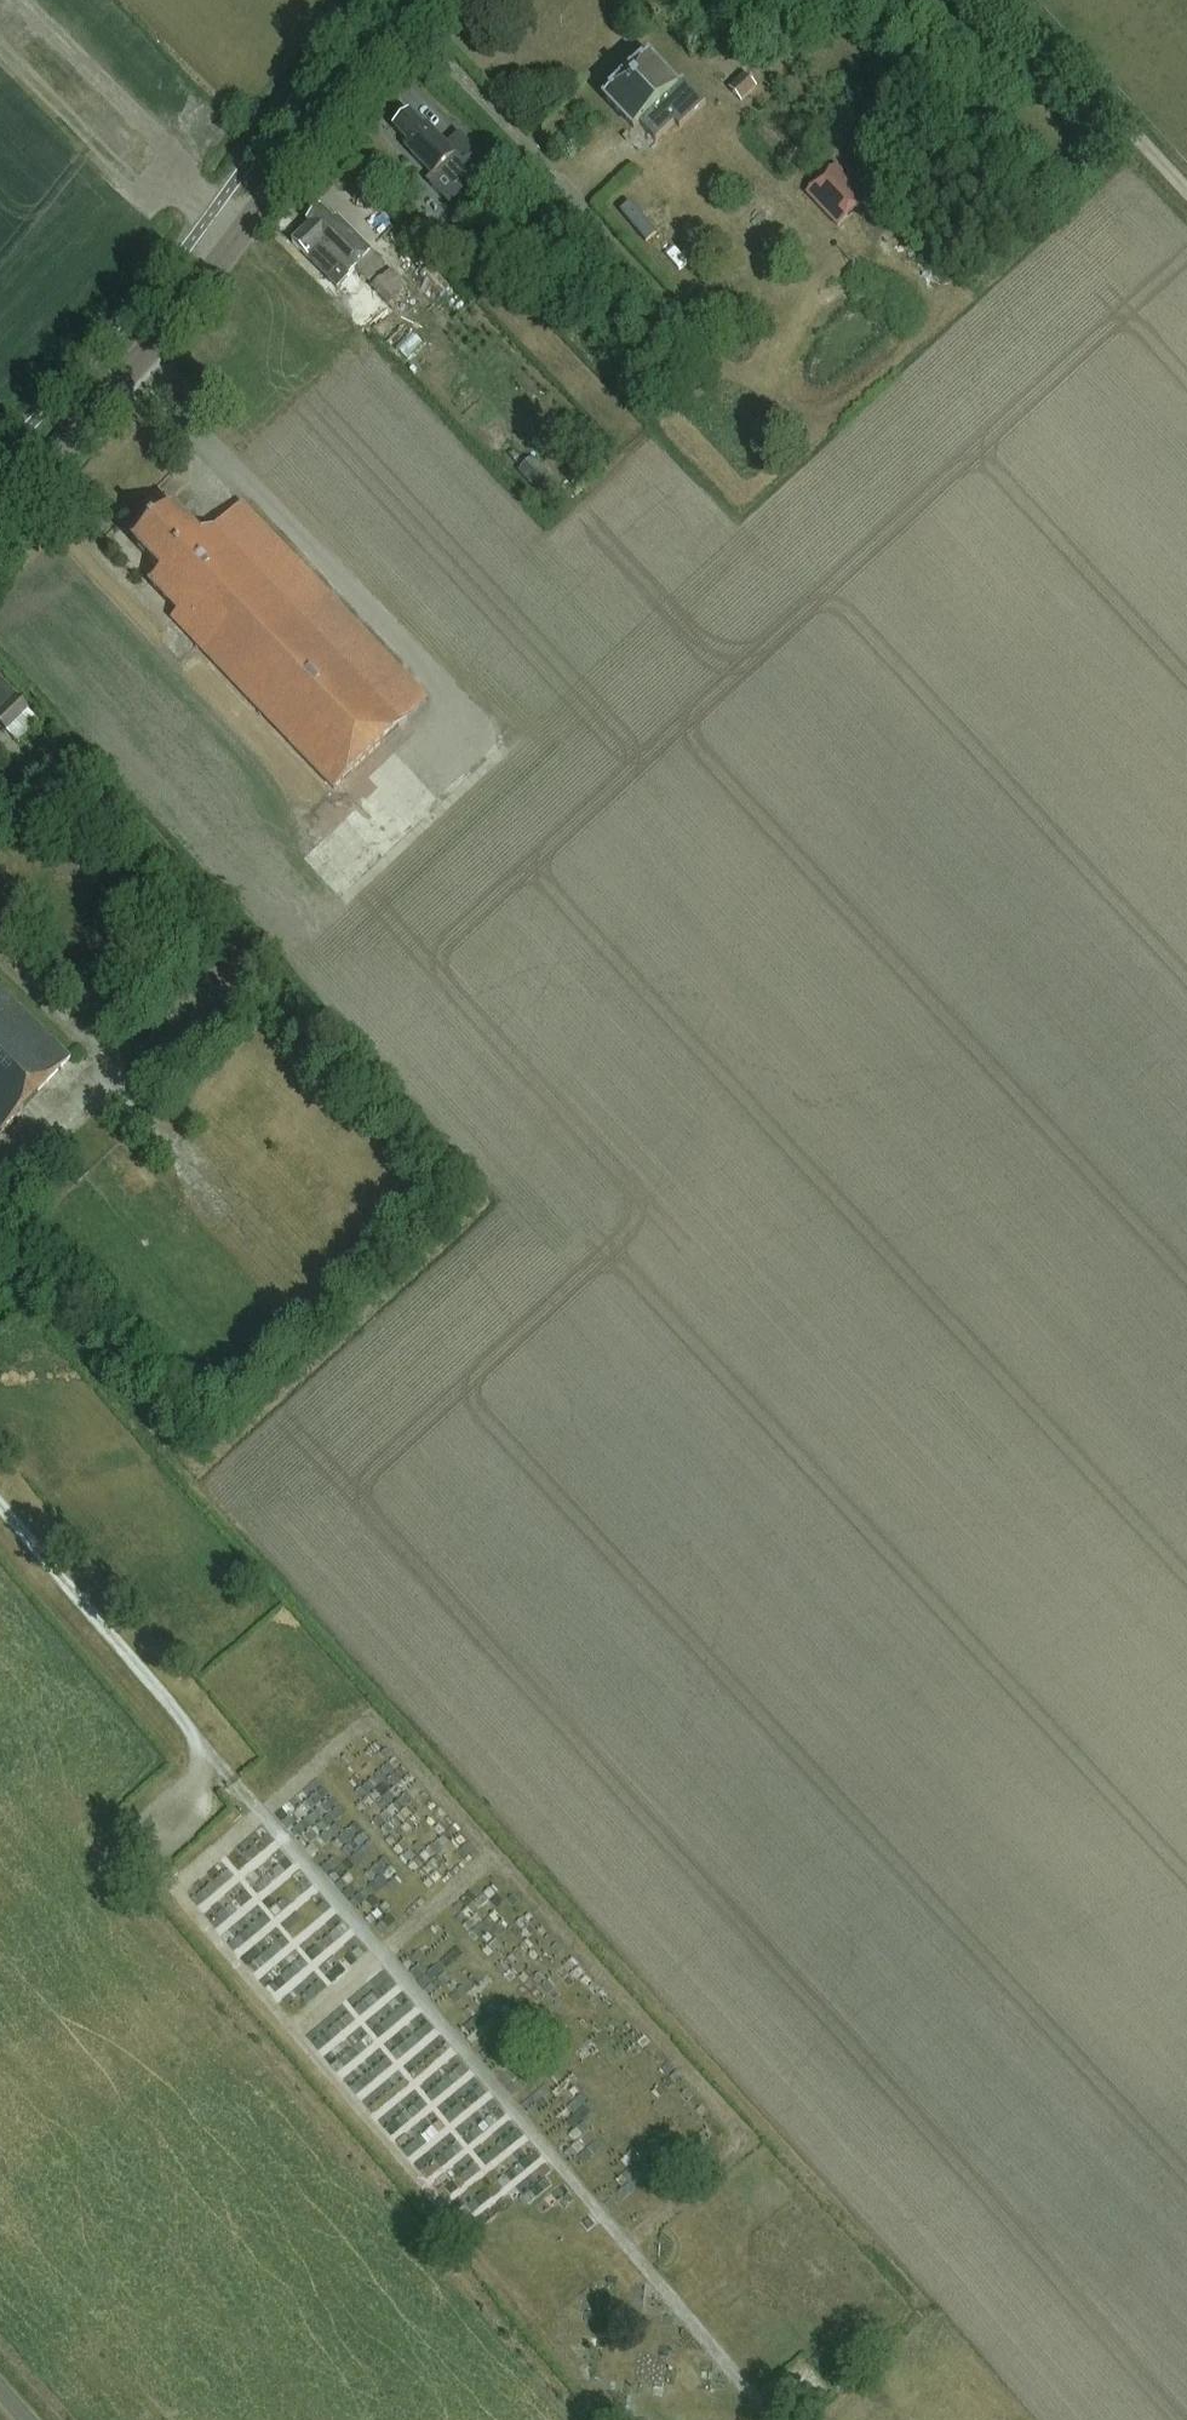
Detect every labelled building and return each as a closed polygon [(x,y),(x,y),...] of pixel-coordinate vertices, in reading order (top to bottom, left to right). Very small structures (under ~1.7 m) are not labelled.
[(706,105),(683,81),(677,87),(649,57),(605,99),(634,130),(639,125),(656,142),(675,124),(680,130),(706,105)] [(744,76),(728,90),(740,104),(756,89),(744,76)] [(459,191),(478,174),(467,162),(477,154),(459,135),(446,147),(427,127),(424,131),(409,115),(393,130),(408,146),(410,144),(415,150),(410,155),(433,179),(456,157),(464,165),(449,179),(459,191)] [(838,228),(867,200),(836,168),(808,195),(838,228)] [(337,290),(372,254),(337,220),(334,223),(320,210),(307,224),(310,227),(292,246),(337,290)] [(368,328),(386,312),(364,289),(346,305),(368,328)] [(538,456),(521,471),(550,505),(567,491),(538,456)] [(172,621),(334,792),(406,723),(427,702),(424,698),(425,697),(328,596),(242,506),(218,528),(219,529),(200,537),(173,508),(134,545),(162,574),(150,585),(178,615),(172,621)] [(29,713),(0,683),(0,728),(6,734),(29,713)] [(70,1061),(0,989),(0,1134),(70,1061)]
